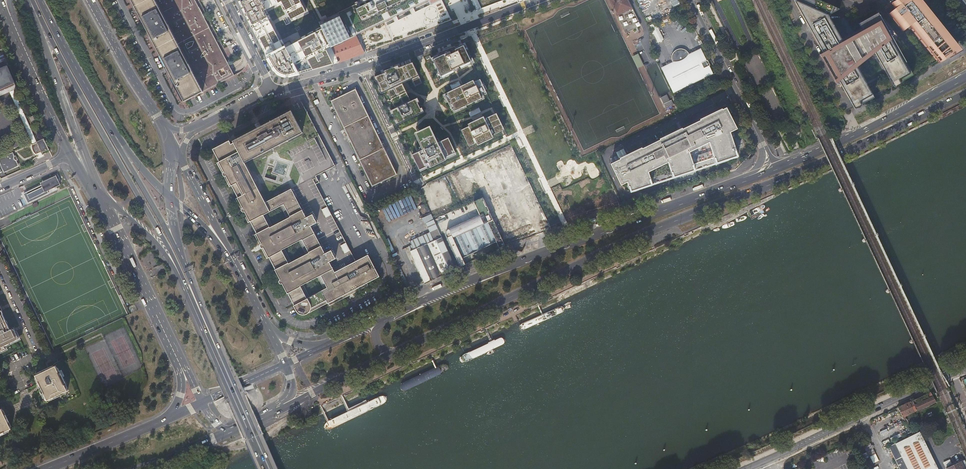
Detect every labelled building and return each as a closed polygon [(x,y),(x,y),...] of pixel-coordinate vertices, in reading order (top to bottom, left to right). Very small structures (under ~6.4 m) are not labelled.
[(201,92),(153,0),(133,0),(156,45),(185,100),(201,92)] [(196,0),(153,0),(201,92),(235,75),(233,71),(232,69),(230,65),(226,58),(196,0)] [(314,69),(338,63),(337,62),(323,31),(285,49),(266,10),(284,2),(292,20),(307,12),(301,0),(249,0),(241,4),(259,40),(272,67),(274,70),(275,71),(277,73),(279,74),(283,76),(287,76),(289,76),(291,76),(296,74),(291,64),(308,56),(314,69)] [(319,24),(323,31),(337,62),(364,53),(355,35),(393,17),(397,15),(410,9),(414,7),(428,1),(430,5),(416,12),(425,30),(452,20),(442,0),(369,0),(319,24)] [(629,0),(612,0),(627,31),(641,25),(629,0)] [(836,84),(837,84),(836,84),(839,82),(845,93),(846,93),(845,92),(849,90),(860,84),(864,82),(865,82),(857,67),(855,63),(858,61),(855,56),(858,54),(860,57),(865,54),(864,51),(867,49),(870,55),(874,53),(884,71),(885,71),(885,70),(895,65),(903,60),(904,60),(893,39),(896,36),(883,20),(882,20),(880,16),(879,16),(878,13),(858,24),(861,29),(857,31),(858,31),(860,36),(859,37),(858,37),(858,36),(857,36),(857,37),(856,37),(856,38),(856,39),(853,41),(852,40),(851,40),(850,40),(850,41),(849,41),(849,42),(850,42),(848,43),(845,38),(842,40),(828,16),(824,10),(820,2),(820,1),(817,0),(793,0),(823,54),(820,55),(836,84)] [(888,14),(902,32),(903,31),(902,30),(908,26),(926,48),(926,47),(943,33),(944,34),(944,33),(917,0),(894,0),(890,2),(896,10),(890,15),(889,14),(888,14)] [(838,10),(820,2),(824,10),(828,16),(838,10)] [(394,42),(425,30),(416,12),(414,7),(410,9),(412,13),(399,20),(397,15),(393,17),(395,22),(387,26),(394,42)] [(857,32),(845,38),(848,43),(850,42),(849,42),(849,41),(850,41),(850,40),(851,40),(852,40),(853,41),(856,39),(856,38),(856,37),(857,37),(857,36),(858,36),(858,37),(859,37),(860,36),(858,31),(857,32)] [(957,50),(944,33),(944,34),(943,33),(926,47),(926,48),(937,61),(957,50)] [(456,46),(432,58),(443,80),(451,76),(450,74),(456,72),(456,73),(467,68),(466,67),(474,63),(465,45),(457,48),(456,46)] [(672,63),(661,69),(671,91),(707,74),(709,78),(716,74),(715,72),(711,73),(699,47),(687,53),(686,51),(685,50),(684,49),(682,49),(681,48),(679,48),(678,48),(676,48),(675,49),(674,50),(673,51),(672,52),(671,53),(670,54),(670,56),(670,57),(671,59),(671,60),(672,63)] [(855,63),(857,67),(874,53),(870,55),(867,49),(864,51),(865,54),(860,57),(858,54),(855,56),(858,61),(855,63)] [(4,54),(0,56),(0,69),(7,65),(9,65),(6,60),(5,57),(4,54)] [(637,54),(633,57),(638,67),(643,65),(637,54)] [(494,58),(497,65),(502,63),(504,67),(501,68),(505,77),(510,74),(500,55),(494,58)] [(660,65),(661,69),(672,63),(671,60),(660,65)] [(893,87),(913,76),(907,65),(904,60),(903,60),(895,65),(885,70),(885,71),(893,87)] [(376,76),(383,91),(388,89),(396,107),(391,109),(398,123),(423,111),(416,97),(411,100),(403,82),(412,78),(416,86),(423,82),(413,61),(376,76)] [(7,88),(12,86),(15,84),(7,65),(0,69),(0,91),(7,88)] [(853,108),(874,98),(865,82),(864,82),(860,84),(849,90),(845,92),(846,93),(845,93),(851,104),(853,108)] [(450,96),(451,98),(448,100),(454,114),(457,112),(458,114),(484,102),(483,100),(490,97),(483,83),(477,86),(476,84),(450,96)] [(37,142),(12,86),(7,88),(33,143),(37,142)] [(355,89),(330,101),(372,187),(396,175),(355,89)] [(661,98),(664,104),(671,101),(668,94),(661,98)] [(671,101),(664,104),(666,109),(674,105),(671,100),(671,101)] [(304,107),(291,114),(302,135),(244,164),(264,203),(290,190),(305,219),(311,215),(316,224),(309,228),(323,255),(331,251),(335,260),(328,264),(333,273),(354,262),(315,185),(318,183),(315,176),(334,167),(304,107)] [(716,162),(738,155),(730,133),(737,129),(726,108),(723,110),(722,109),(700,119),(701,120),(683,129),(682,128),(660,139),(660,140),(643,149),(642,148),(620,158),(621,159),(611,164),(622,185),(628,182),(631,191),(652,184),(651,179),(649,172),(668,163),(671,172),(672,172),(693,165),(694,165),(714,158),(715,158),(716,162)] [(291,114),(290,111),(232,140),(232,142),(244,164),(302,135),(291,114)] [(481,111),(471,115),(473,120),(483,115),(481,111)] [(471,127),(472,129),(463,133),(471,149),(479,145),(480,147),(495,139),(495,138),(506,133),(499,116),(487,122),(486,120),(471,127)] [(422,148),(412,153),(419,169),(456,152),(448,137),(438,141),(430,125),(415,132),(422,148)] [(44,139),(37,142),(33,143),(31,144),(31,146),(32,147),(32,149),(33,151),(35,154),(48,148),(44,139)] [(263,259),(266,257),(272,269),(269,271),(281,295),(284,294),(293,311),(296,314),(299,315),(302,315),(325,303),(327,307),(366,287),(364,284),(376,278),(365,256),(354,262),(333,273),(328,264),(335,260),(331,251),(323,255),(309,228),(316,224),(311,215),(305,219),(290,190),(264,203),(244,164),(232,142),(229,143),(228,140),(211,148),(218,160),(215,162),(227,186),(230,185),(236,197),(233,199),(245,222),(248,221),(254,233),(251,235),(263,259)] [(0,158),(0,162),(4,171),(18,165),(12,153),(0,158)] [(672,172),(674,178),(695,171),(693,165),(672,172)] [(60,185),(56,176),(43,182),(44,184),(24,193),(28,202),(49,193),(48,190),(60,185)] [(452,187),(455,194),(472,187),(469,180),(452,187)] [(838,189),(840,193),(857,185),(855,182),(838,189)] [(456,206),(474,198),(470,191),(453,198),(456,206)] [(483,197),(476,200),(482,214),(446,231),(444,234),(460,267),(466,264),(463,257),(497,241),(500,248),(505,246),(483,197)] [(420,236),(423,244),(441,237),(433,220),(426,223),(429,231),(420,236)] [(879,232),(862,240),(864,244),(881,236),(879,232)] [(407,246),(424,284),(455,269),(441,237),(423,244),(413,249),(411,245),(407,246)] [(886,291),(887,294),(905,286),(903,283),(886,291)] [(3,354),(2,351),(17,344),(13,337),(9,339),(0,319),(0,355),(3,354)] [(911,346),(929,338),(927,334),(910,342),(911,346)] [(55,365),(36,374),(44,390),(40,392),(43,398),(47,396),(48,399),(68,389),(61,377),(65,375),(61,369),(58,370),(55,365)] [(936,402),(930,392),(909,402),(914,412),(936,402)] [(338,398),(320,405),(321,408),(326,406),(331,404),(333,409),(339,406),(339,405),(341,405),(338,398)] [(907,415),(914,412),(909,402),(898,407),(904,420),(906,419),(909,425),(911,424),(907,415)] [(0,409),(0,434),(12,428),(2,407),(0,409)] [(920,427),(915,413),(913,414),(914,415),(911,416),(917,429),(920,427)] [(945,424),(941,417),(931,423),(934,430),(945,424)] [(919,432),(889,446),(900,468),(907,468),(908,468),(938,468),(919,432)] [(869,456),(873,463),(878,461),(875,454),(869,456)] [(946,468),(947,468),(965,468),(965,459),(946,468)]
